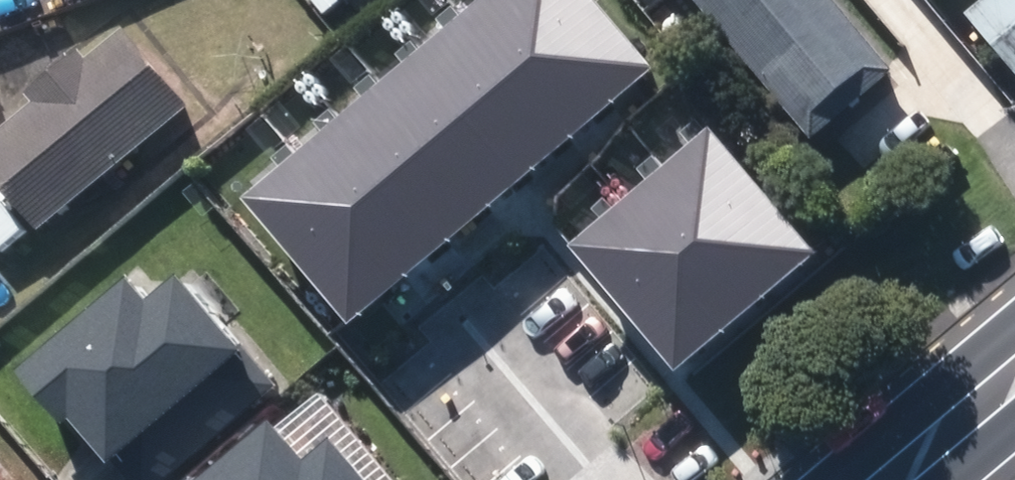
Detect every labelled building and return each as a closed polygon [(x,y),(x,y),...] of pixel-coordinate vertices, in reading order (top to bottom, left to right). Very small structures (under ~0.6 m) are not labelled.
[(326,24),(346,8),(340,0),(311,0),(308,3),(326,24)] [(460,13),(566,138),(606,104),(519,0),(475,0),(460,13)] [(606,104),(650,67),(594,0),(519,0),(606,104)] [(811,137),(891,71),(832,0),(697,0),(811,137)] [(1014,83),(1014,0),(995,0),(966,24),(1014,83)] [(460,13),(426,41),(532,166),(566,138),(460,13)] [(42,241),(189,118),(125,41),(87,74),(77,64),(29,105),(37,114),(0,144),(0,191),(42,241)] [(426,41),(376,83),(482,208),(532,166),(426,41)] [(376,83),(330,121),(436,246),(482,208),(376,83)] [(330,121),(292,153),(398,278),(436,246),(330,121)] [(707,127),(660,167),(768,291),(814,252),(707,127)] [(398,278),(292,153),(240,197),(346,322),(398,278)] [(660,167),(621,201),(727,327),(768,291),(660,167)] [(727,327),(621,201),(568,244),(674,371),(727,327)] [(137,479),(160,479),(270,386),(177,278),(145,305),(124,281),(17,372),(58,418),(65,412),(105,459),(113,452),(137,479)] [(327,444),(301,467),(264,423),(197,479),(358,479),(327,444)]
